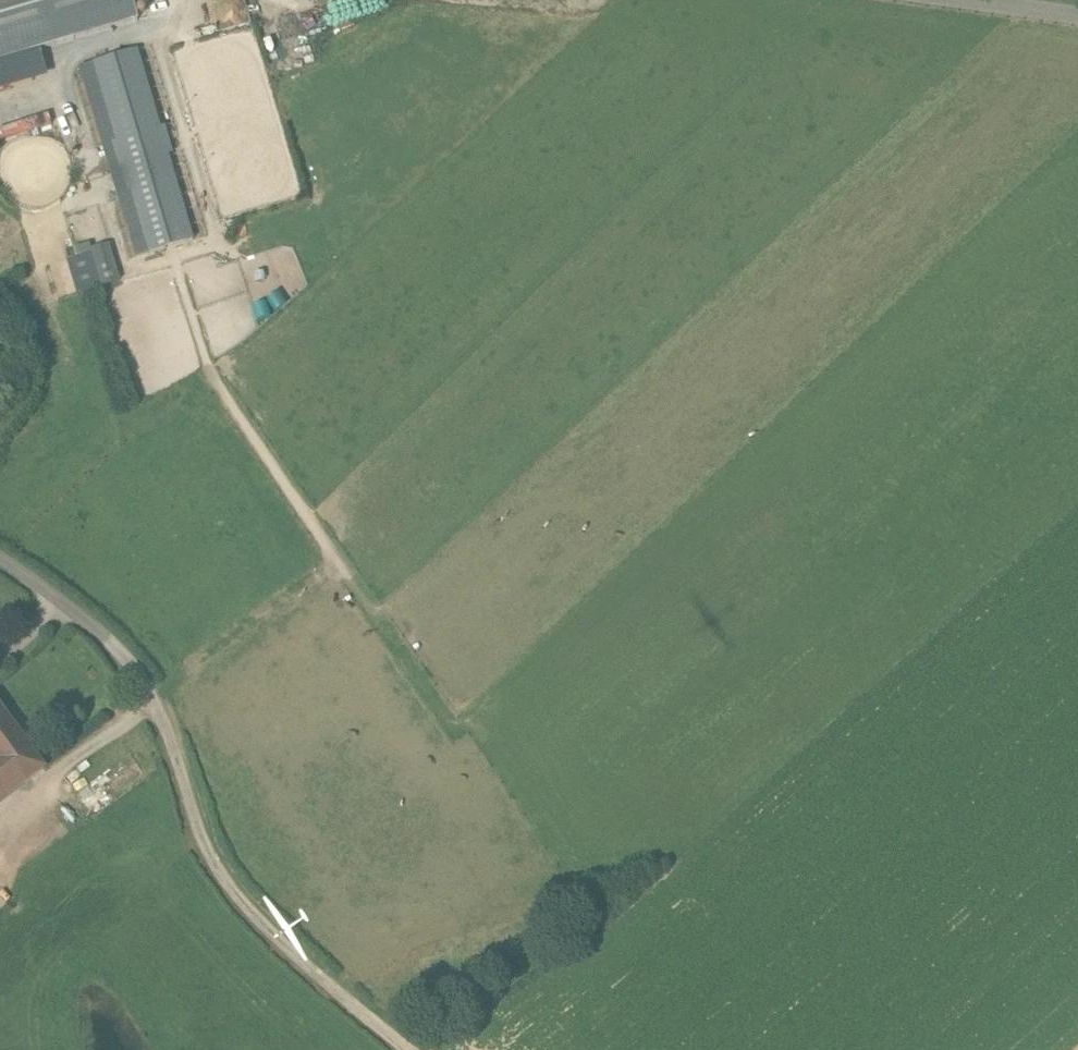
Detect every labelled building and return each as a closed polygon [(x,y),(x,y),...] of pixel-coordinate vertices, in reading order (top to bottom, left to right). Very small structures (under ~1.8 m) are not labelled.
[(137,22),(131,0),(0,0),(0,62),(137,22)] [(137,51),(93,64),(116,142),(112,143),(119,170),(124,168),(150,255),(193,242),(167,156),(172,154),(164,128),(160,129),(137,51)] [(43,770),(0,711),(0,804),(43,770)]
